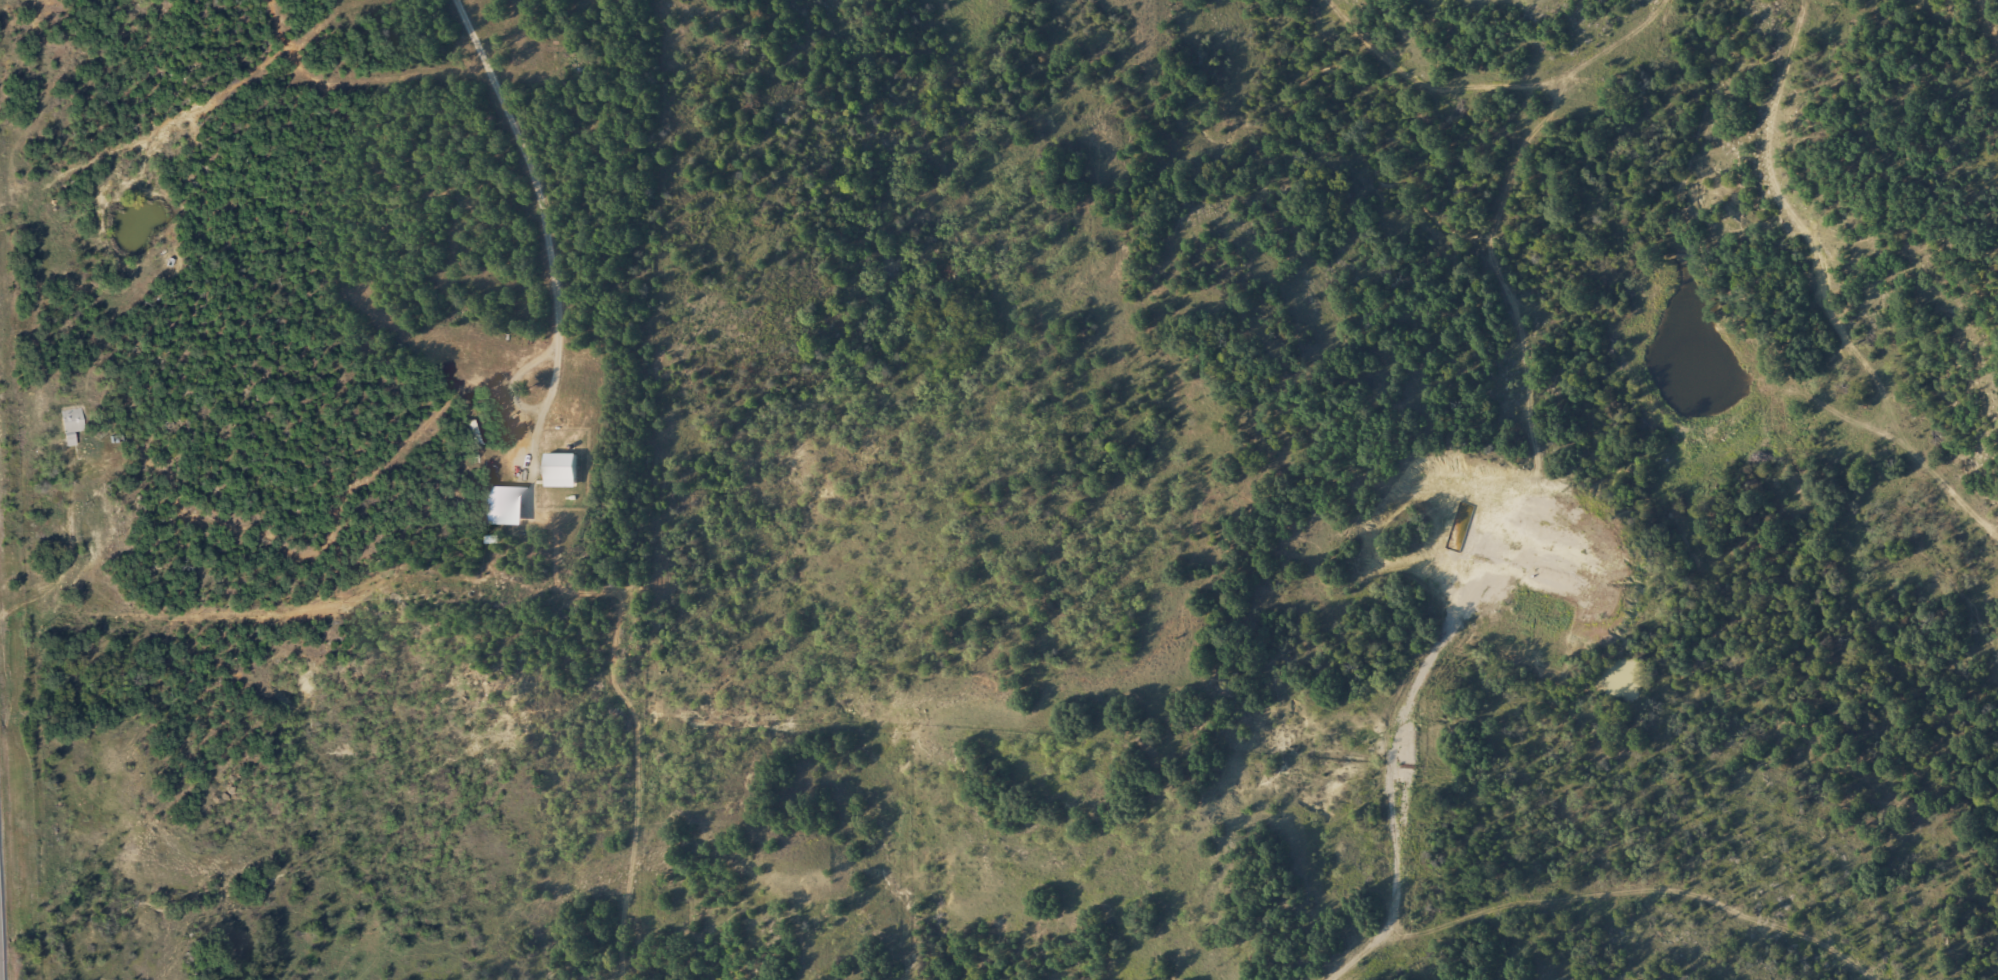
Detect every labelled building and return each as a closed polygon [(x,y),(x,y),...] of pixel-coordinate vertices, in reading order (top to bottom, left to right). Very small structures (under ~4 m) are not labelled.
[(74,432),(84,431),(81,407),(60,410),(65,446),(75,445),(74,432)]
